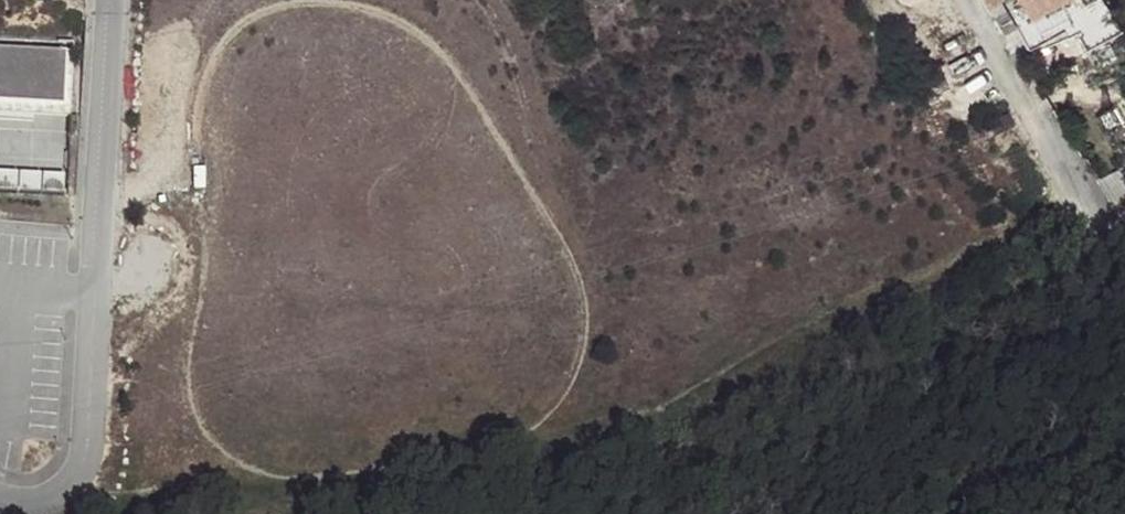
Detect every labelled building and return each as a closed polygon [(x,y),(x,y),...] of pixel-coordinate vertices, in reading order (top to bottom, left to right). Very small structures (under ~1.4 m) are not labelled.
[(1003,22),(1015,15),(1006,0),(990,0),(1003,22)] [(1030,7),(1017,15),(1031,39),(1073,14),(1087,38),(1119,19),(1111,6),(1108,0),(1026,0),(1030,7)] [(0,45),(0,100),(64,103),(67,48),(0,45)] [(71,114),(74,49),(67,48),(64,103),(0,100),(0,111),(71,114)]
